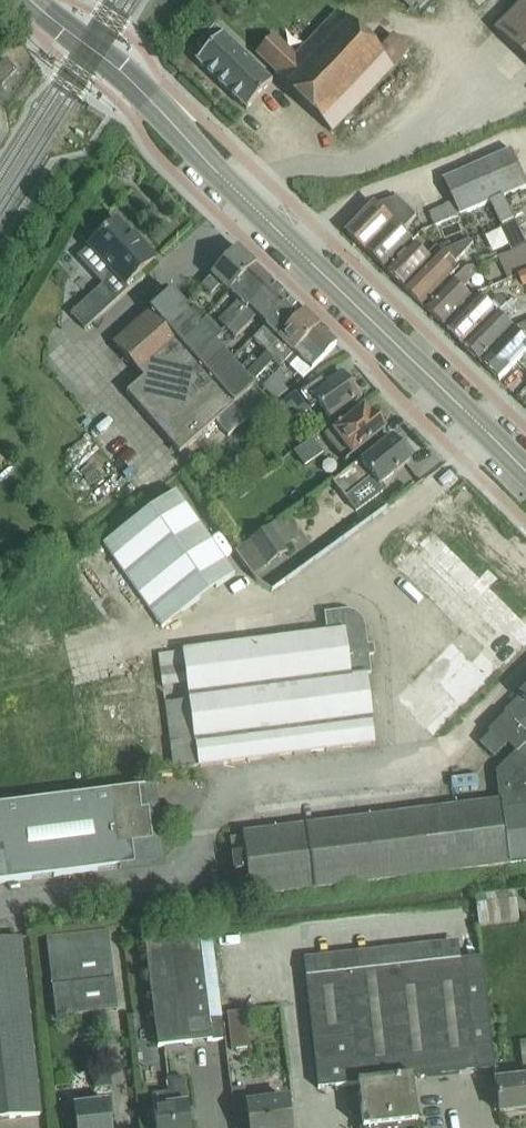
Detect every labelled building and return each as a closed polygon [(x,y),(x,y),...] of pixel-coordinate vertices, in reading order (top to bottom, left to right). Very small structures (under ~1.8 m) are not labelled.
[(495,29),(525,60),(525,0),(524,0),(495,29)] [(257,53),(278,73),(275,77),(329,131),(392,66),(377,51),(338,13),(297,55),(275,34),(257,53)] [(246,109),(271,82),(214,27),(197,45),(204,52),(195,60),(246,109)] [(16,70),(5,59),(0,64),(0,85),(1,86),(16,70)] [(6,146),(12,113),(0,111),(0,145),(6,146)] [(450,220),(462,215),(491,202),(505,196),(525,187),(525,176),(515,150),(447,179),(457,202),(433,213),(438,225),(450,220)] [(503,228),(517,222),(505,196),(491,202),(503,228)] [(367,252),(406,212),(395,201),(384,212),(377,205),(349,234),(367,252)] [(385,269),(401,253),(413,240),(404,230),(414,220),(406,212),(367,252),(385,269)] [(137,243),(116,221),(88,246),(109,270),(99,279),(102,283),(69,314),(84,329),(112,303),(128,289),(125,285),(155,257),(140,241),(137,243)] [(525,245),(525,243),(517,222),(503,228),(514,250),(525,245)] [(442,252),(406,290),(424,307),(439,291),(455,275),(460,268),(456,264),(474,244),(470,240),(452,248),(443,252),(442,252)] [(428,256),(415,244),(388,272),(406,290),(442,252),(437,247),(428,256)] [(525,274),(525,245),(514,250),(514,252),(509,255),(518,277),(525,274)] [(228,293),(254,265),(238,249),(237,248),(201,285),(211,294),(220,285),(228,293)] [(226,330),(272,282),(254,265),(228,293),(237,301),(217,321),(226,330)] [(445,327),(460,311),(472,298),(462,289),(478,272),(473,267),(466,268),(442,294),(427,310),(445,327)] [(267,326),(275,317),(272,314),(288,297),(272,282),(226,330),(233,337),(246,324),(248,326),(256,317),(265,325),(266,325),(267,326)] [(149,311),(112,344),(127,360),(144,379),(127,394),(178,453),(215,422),(228,437),(266,403),(228,359),(220,351),(195,322),(184,309),(185,308),(170,291),(149,310),(149,311)] [(492,306),(481,296),(448,330),(466,347),(508,305),(501,297),(492,306)] [(278,338),(303,312),(288,297),(272,314),(275,317),(267,326),(266,325),(265,325),(252,339),(266,352),(278,340),(277,338),(278,338)] [(482,363),(515,329),(506,320),(518,308),(518,305),(512,300),(508,305),(466,347),(482,363)] [(278,340),(266,352),(267,352),(282,367),(285,363),(293,354),(319,327),(303,312),(278,338),(277,338),(278,340)] [(482,363),(500,380),(525,353),(525,324),(515,329),(482,363)] [(301,379),(310,371),(336,344),(319,327),(293,354),(285,363),(301,379)] [(265,368),(258,362),(246,375),(253,381),(265,368)] [(287,426),(310,408),(316,404),(327,419),(341,410),(359,397),(357,394),(358,390),(352,383),(349,382),(342,373),(325,385),(320,379),(299,394),(296,390),(273,408),(287,426)] [(275,400),(288,390),(271,376),(262,388),(275,400)] [(363,407),(344,423),(342,420),(322,436),(343,462),(367,443),(384,430),(382,426),(385,423),(378,414),(374,417),(372,413),(369,415),(363,407)] [(392,475),(409,461),(392,438),(374,452),(359,464),(358,463),(331,482),(337,489),(338,489),(345,498),(373,478),(379,485),(392,475)] [(303,465),(318,454),(309,441),(294,451),(303,465)] [(161,626),(234,575),(176,492),(102,544),(161,626)] [(469,626),(405,688),(446,730),(525,651),(525,592),(450,515),(425,540),(424,539),(404,559),(469,626)] [(252,575),(265,566),(288,550),(271,526),(248,542),(235,551),(252,575)] [(182,651),(159,654),(165,703),(171,748),(173,770),(199,766),(199,767),(205,766),(373,745),(370,723),(365,674),(371,673),(368,655),(373,654),(372,645),(367,646),(365,628),(365,626),(364,625),(364,624),(364,623),(363,622),(363,621),(363,620),(362,619),(361,618),(361,617),(360,616),(359,615),(358,614),(357,614),(356,613),(355,612),(354,612),(353,611),(352,611),(351,611),(350,610),(349,610),(348,610),(347,610),(346,610),(344,610),(343,610),(342,610),(323,612),(326,632),(280,638),(238,644),(182,651)] [(525,742),(525,688),(520,695),(520,696),(503,713),(505,714),(487,732),(489,734),(480,743),(493,756),(502,746),(503,748),(507,744),(515,752),(525,742)] [(433,808),(442,873),(525,862),(525,742),(515,753),(496,772),(499,800),(433,808)] [(465,769),(466,784),(490,782),(489,767),(465,769)] [(138,790),(146,789),(146,787),(0,806),(0,883),(133,866),(131,847),(153,844),(149,809),(141,810),(138,790)] [(442,873),(433,808),(241,833),(242,836),(229,838),(231,854),(233,871),(246,870),(250,897),(312,889),(442,873)] [(478,927),(518,922),(515,899),(515,890),(474,896),(476,904),(478,927)] [(55,1018),(117,1011),(108,930),(46,937),(55,1018)] [(157,1047),(211,1041),(211,1039),(224,1038),(212,931),(145,938),(157,1047)] [(39,1115),(37,1093),(19,938),(0,940),(0,1119),(39,1115)] [(358,1084),(363,1127),(416,1122),(411,1078),(494,1069),(482,957),(305,977),(317,1088),(358,1084)] [(232,1049),(248,1048),(243,1012),(227,1014),(232,1049)] [(155,1123),(156,1127),(189,1127),(183,1076),(166,1079),(168,1092),(153,1093),(155,1123)] [(495,1080),(499,1113),(525,1109),(525,1077),(495,1080)] [(59,1105),(74,1103),(71,1082),(57,1084),(59,1105)] [(244,1087),(230,1089),(235,1125),(248,1123),(249,1127),(290,1127),(286,1099),(246,1104),(244,1087)] [(109,1119),(107,1100),(73,1104),(76,1127),(110,1127),(109,1119)]
